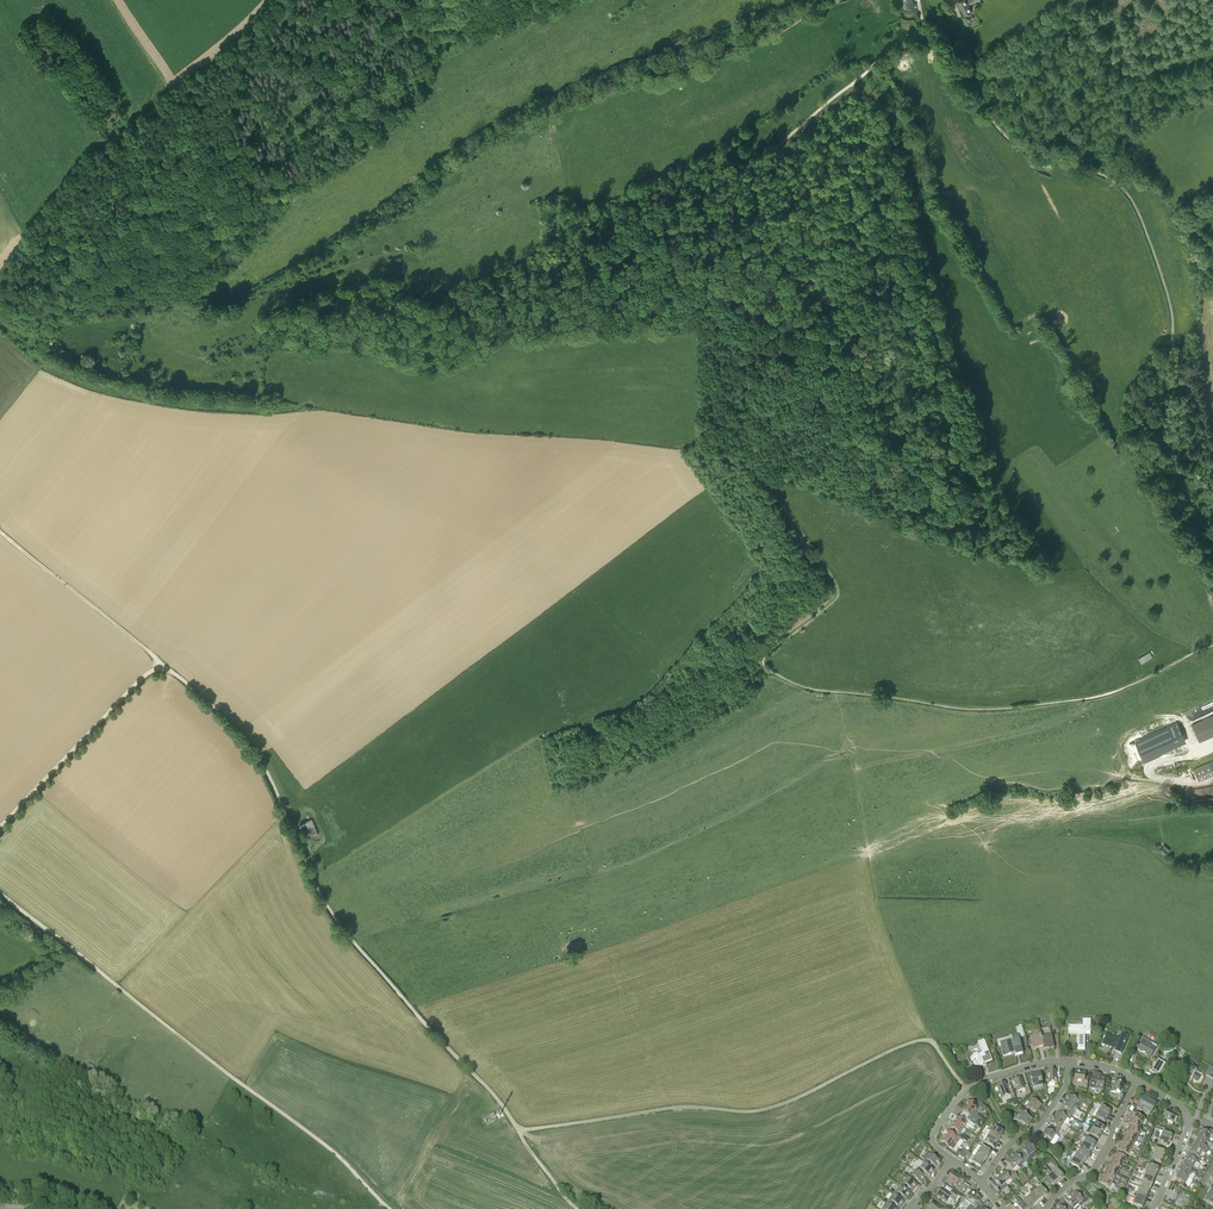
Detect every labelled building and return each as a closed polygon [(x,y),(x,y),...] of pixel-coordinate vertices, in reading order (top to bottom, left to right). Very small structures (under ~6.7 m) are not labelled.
[(903,0),(905,9),(914,7),(912,0),(904,0),(903,0)] [(958,1),(965,14),(971,10),(968,5),(975,0),(960,0),(958,1)] [(1138,659),(1141,664),(1153,657),(1150,652),(1138,659)] [(1192,725),(1199,742),(1212,735),(1212,716),(1192,725)] [(1177,731),(1135,748),(1142,767),(1175,753),(1173,748),(1182,744),(1177,731)] [(1194,769),(1199,780),(1212,774),(1212,761),(1194,769)] [(317,835),(311,819),(298,824),(304,840),(317,835)] [(1163,848),(1159,852),(1164,856),(1169,852),(1163,848)] [(1068,1026),(1068,1032),(1078,1032),(1078,1035),(1078,1049),(1077,1049),(1085,1049),(1085,1035),(1085,1032),(1090,1032),(1090,1020),(1085,1020),(1085,1026),(1083,1026),(1068,1026)] [(1042,1029),(1040,1029),(1041,1035),(1041,1038),(1044,1051),(1054,1048),(1052,1035),(1050,1028),(1050,1027),(1049,1028),(1045,1028),(1045,1027),(1042,1027),(1042,1029)] [(1012,1040),(1001,1042),(1002,1046),(1004,1056),(1004,1055),(1011,1054),(1013,1054),(1015,1053),(1016,1056),(1018,1055),(1022,1053),(1018,1037),(1018,1036),(1017,1034),(1011,1035),(1011,1038),(1012,1040)] [(1044,1051),(1041,1038),(1041,1035),(1030,1037),(1033,1050),(1043,1048),(1044,1051)] [(1120,1054),(1127,1037),(1122,1035),(1120,1040),(1112,1037),(1110,1040),(1105,1037),(1102,1044),(1112,1048),(1113,1047),(1116,1048),(1115,1052),(1121,1054),(1120,1054)] [(1142,1043),(1138,1050),(1151,1057),(1155,1050),(1149,1046),(1147,1045),(1150,1042),(1143,1038),(1140,1042),(1142,1043)] [(992,1061),(988,1051),(989,1051),(984,1040),(978,1042),(982,1053),(972,1057),(976,1068),(983,1065),(982,1063),(986,1062),(986,1063),(992,1061)] [(1176,1049),(1173,1047),(1171,1050),(1170,1052),(1164,1052),(1164,1056),(1173,1056),(1175,1052),(1176,1049)] [(1166,1064),(1158,1059),(1152,1071),(1160,1075),(1166,1064)] [(91,1076),(95,1066),(89,1063),(84,1072),(91,1076)] [(1197,1081),(1200,1077),(1195,1074),(1197,1070),(1192,1067),(1193,1065),(1189,1063),(1186,1068),(1178,1063),(1174,1071),(1182,1076),(1185,1078),(1187,1075),(1197,1081)] [(1055,1083),(1056,1086),(1061,1086),(1060,1079),(1057,1079),(1056,1071),(1048,1071),(1048,1084),(1055,1083)] [(1074,1085),(1087,1087),(1089,1079),(1085,1078),(1086,1074),(1076,1072),(1074,1085)] [(1033,1088),(1043,1086),(1040,1074),(1030,1076),(1033,1088)] [(1093,1074),(1090,1088),(1095,1089),(1094,1094),(1100,1095),(1101,1091),(1103,1091),(1105,1078),(1101,1077),(1097,1076),(1098,1075),(1093,1074)] [(1028,1085),(1025,1086),(1022,1078),(1021,1078),(1020,1077),(1019,1077),(1017,1078),(1016,1080),(1014,1081),(1017,1092),(1025,1089),(1027,1095),(1031,1094),(1028,1085)] [(1115,1095),(1117,1092),(1121,1094),(1125,1086),(1113,1081),(1115,1082),(1110,1093),(1115,1095)] [(1012,1090),(1009,1091),(1006,1083),(997,1086),(1001,1099),(1002,1098),(1004,1102),(1012,1099),(1016,1098),(1012,1090)] [(1069,1095),(1065,1100),(1075,1107),(1077,1108),(1081,1103),(1083,1100),(1076,1096),(1074,1099),(1069,1095)] [(1144,1096),(1137,1108),(1142,1111),(1143,1108),(1151,1113),(1157,1104),(1144,1096)] [(1031,1110),(1037,1113),(1042,1105),(1032,1099),(1026,1107),(1031,1110)] [(1065,1100),(1062,1106),(1067,1110),(1065,1113),(1071,1117),(1073,1114),(1074,1114),(1078,1109),(1077,1108),(1075,1107),(1065,1100)] [(979,1102),(977,1106),(969,1101),(966,1106),(975,1112),(978,1108),(983,1111),(986,1107),(979,1102)] [(1098,1105),(1095,1110),(1096,1110),(1099,1112),(1108,1117),(1111,1112),(1102,1106),(1102,1107),(1098,1105)] [(966,1106),(962,1111),(964,1112),(969,1116),(967,1119),(968,1118),(972,1121),(974,1119),(971,1117),(975,1112),(966,1106)] [(1096,1110),(1092,1115),(1096,1117),(1105,1123),(1108,1117),(1099,1112),(1096,1110)] [(1163,1118),(1173,1124),(1178,1116),(1167,1110),(1163,1118)] [(1032,1120),(1026,1116),(1027,1115),(1021,1111),(1018,1116),(1020,1118),(1018,1122),(1022,1125),(1023,1124),(1027,1127),(1032,1120)] [(1065,1113),(1063,1116),(1058,1112),(1054,1117),(1063,1124),(1067,1118),(1069,1120),(1071,1117),(1065,1113)] [(1130,1116),(1129,1117),(1142,1124),(1144,1119),(1141,1117),(1134,1114),(1132,1117),(1130,1116)] [(958,1117),(954,1122),(964,1128),(967,1124),(973,1128),(976,1125),(967,1119),(965,1122),(958,1117)] [(1054,1117),(1050,1123),(1056,1127),(1054,1130),(1056,1131),(1060,1134),(1062,1131),(1063,1130),(1065,1131),(1066,1132),(1069,1127),(1068,1127),(1067,1126),(1066,1125),(1063,1124),(1054,1117)] [(1139,1129),(1142,1124),(1129,1117),(1128,1119),(1130,1121),(1129,1124),(1139,1129)] [(961,1133),(964,1128),(954,1122),(951,1127),(959,1132),(957,1135),(958,1136),(963,1140),(967,1143),(970,1139),(961,1133)] [(1092,1129),(1102,1134),(1105,1129),(1095,1123),(1092,1129)] [(1141,1131),(1139,1129),(1129,1124),(1127,1126),(1130,1127),(1128,1130),(1138,1136),(1141,1131)] [(992,1125),(989,1130),(990,1131),(992,1132),(991,1132),(1000,1138),(1004,1132),(1003,1132),(1004,1130),(1005,1131),(1005,1130),(1001,1128),(1000,1130),(995,1127),(992,1125)] [(1046,1129),(1043,1135),(1047,1138),(1045,1141),(1050,1144),(1056,1135),(1058,1137),(1060,1134),(1056,1131),(1054,1130),(1052,1133),(1046,1129)] [(1099,1140),(1102,1134),(1092,1129),(1089,1134),(1099,1140)] [(1212,1137),(1212,1136),(1212,1132),(1208,1129),(1206,1133),(1202,1130),(1200,1133),(1199,1132),(1197,1135),(1207,1141),(1210,1135),(1212,1137)] [(988,1137),(997,1143),(1000,1138),(991,1132),(992,1132),(989,1130),(988,1133),(990,1135),(988,1137)] [(1136,1141),(1138,1136),(1128,1130),(1126,1133),(1124,1132),(1123,1134),(1136,1141)] [(1160,1130),(1157,1136),(1161,1138),(1171,1142),(1173,1136),(1163,1132),(1160,1130)] [(946,1131),(943,1134),(944,1136),(954,1143),(957,1145),(960,1147),(964,1142),(962,1141),(963,1140),(958,1136),(957,1137),(954,1135),(948,1131),(946,1131)] [(1133,1146),(1136,1141),(1123,1134),(1122,1136),(1124,1137),(1123,1140),(1133,1146)] [(1204,1146),(1207,1141),(1197,1135),(1195,1138),(1197,1138),(1195,1141),(1204,1146)] [(954,1150),(957,1145),(944,1136),(941,1141),(954,1150)] [(994,1148),(997,1143),(988,1137),(985,1142),(994,1148)] [(1084,1143),(1093,1149),(1096,1144),(1087,1138),(1084,1143)] [(1168,1147),(1171,1142),(1161,1138),(1158,1143),(1168,1147)] [(1130,1151),(1133,1146),(1123,1140),(1121,1143),(1119,1142),(1117,1144),(1130,1151)] [(1195,1145),(1193,1147),(1202,1153),(1205,1154),(1206,1155),(1208,1151),(1209,1149),(1207,1149),(1208,1148),(1207,1148),(1205,1147),(1204,1146),(1195,1141),(1193,1144),(1195,1145)] [(1025,1154),(1022,1156),(1027,1162),(1030,1159),(1028,1157),(1036,1151),(1028,1142),(1021,1148),(1025,1154)] [(1090,1154),(1093,1149),(1084,1143),(1080,1149),(1090,1155),(1090,1154)] [(1127,1156),(1130,1151),(1117,1144),(1116,1146),(1119,1147),(1117,1150),(1127,1156)] [(978,1145),(975,1150),(979,1152),(988,1158),(991,1152),(982,1146),(982,1147),(978,1145)] [(1190,1149),(1189,1152),(1195,1156),(1199,1158),(1201,1160),(1203,1161),(1204,1159),(1202,1157),(1200,1156),(1202,1153),(1193,1147),(1192,1150),(1190,1149)] [(1154,1154),(1164,1158),(1166,1152),(1156,1148),(1154,1154)] [(1086,1160),(1090,1155),(1080,1149),(1078,1154),(1077,1154),(1086,1160)] [(964,1159),(969,1152),(966,1150),(961,1157),(964,1159)] [(975,1150),(972,1155),(975,1157),(984,1163),(988,1158),(979,1152),(975,1150)] [(919,1160),(921,1161),(922,1162),(924,1164),(928,1167),(928,1166),(931,1163),(933,1165),(936,1167),(940,1161),(931,1155),(930,1154),(927,1152),(923,1157),(927,1160),(926,1160),(926,1161),(923,1159),(921,1158),(919,1160)] [(1201,1160),(1195,1156),(1189,1152),(1185,1158),(1186,1159),(1185,1162),(1193,1167),(1196,1163),(1199,1164),(1201,1160)] [(1022,1156),(1019,1158),(1015,1153),(1010,1157),(1017,1166),(1020,1170),(1024,1167),(1022,1166),(1027,1162),(1022,1156)] [(1123,1165),(1127,1159),(1117,1153),(1115,1157),(1112,1155),(1111,1157),(1123,1165)] [(1086,1160),(1077,1154),(1074,1159),(1083,1165),(1086,1160)] [(1161,1164),(1164,1158),(1154,1154),(1151,1160),(1161,1164)] [(972,1155),(969,1160),(972,1162),(975,1164),(981,1168),(984,1163),(975,1157),(972,1155)] [(1012,1170),(1017,1166),(1010,1157),(1005,1161),(1012,1170)] [(1121,1169),(1123,1165),(1111,1157),(1110,1159),(1113,1160),(1111,1163),(1121,1169)] [(1074,1159),(1070,1164),(1075,1167),(1074,1169),(1077,1170),(1078,1172),(1079,1170),(1080,1169),(1083,1165),(1074,1159)] [(915,1166),(913,1169),(916,1171),(915,1171),(916,1171),(922,1175),(924,1172),(927,1174),(930,1176),(934,1170),(930,1167),(928,1166),(928,1167),(924,1164),(922,1162),(921,1161),(917,1167),(915,1166)] [(1192,1170),(1193,1167),(1185,1162),(1183,1165),(1182,1164),(1180,1167),(1192,1174),(1195,1176),(1197,1173),(1194,1171),(1192,1170)] [(1118,1174),(1121,1169),(1111,1163),(1109,1166),(1107,1165),(1105,1167),(1118,1174)] [(1149,1164),(1149,1165),(1147,1164),(1145,1169),(1147,1170),(1157,1174),(1159,1169),(1149,1164)] [(1115,1179),(1118,1174),(1105,1167),(1104,1169),(1107,1170),(1105,1173),(1115,1179)] [(1180,1170),(1178,1173),(1187,1178),(1189,1175),(1191,1176),(1192,1174),(1180,1167),(1178,1169),(1180,1170)] [(1052,1173),(1059,1181),(1064,1177),(1057,1169),(1052,1173)] [(1154,1180),(1157,1174),(1147,1170),(1145,1176),(1154,1180)] [(925,1178),(922,1175),(916,1171),(912,1176),(910,1174),(907,1178),(908,1179),(908,1178),(914,1183),(914,1182),(916,1179),(921,1183),(925,1178)] [(1012,1182),(1015,1179),(1010,1173),(1008,1176),(1003,1171),(998,1175),(1006,1184),(1011,1180),(1012,1182)] [(1055,1185),(1059,1181),(1052,1173),(1047,1177),(1055,1185)] [(1112,1184),(1115,1179),(1105,1173),(1103,1176),(1101,1175),(1100,1177),(1112,1184)] [(1178,1177),(1176,1179),(1181,1182),(1179,1185),(1186,1189),(1187,1186),(1189,1187),(1193,1181),(1192,1181),(1189,1179),(1187,1178),(1178,1173),(1176,1176),(1178,1177)] [(965,1183),(966,1181),(960,1176),(959,1178),(953,1174),(948,1181),(957,1187),(959,1184),(962,1186),(963,1187),(959,1194),(963,1197),(964,1195),(970,1187),(965,1183)] [(1001,1188),(1006,1184),(998,1175),(993,1179),(997,1184),(995,1186),(999,1192),(1002,1190),(1001,1188)] [(1152,1185),(1154,1180),(1145,1176),(1142,1182),(1152,1186),(1153,1185),(1152,1185)] [(1050,1190),(1055,1185),(1047,1177),(1043,1182),(1050,1190)] [(1100,1177),(1099,1178),(1101,1180),(1099,1183),(1109,1189),(1112,1191),(1115,1186),(1112,1184),(1100,1177)] [(917,1185),(914,1182),(914,1183),(908,1178),(908,1179),(904,1184),(901,1182),(899,1186),(901,1187),(905,1190),(908,1187),(913,1191),(917,1185)] [(1150,1192),(1152,1186),(1142,1182),(1140,1187),(1150,1192)] [(895,1191),(892,1194),(895,1196),(899,1199),(901,1195),(907,1199),(911,1194),(905,1190),(901,1187),(899,1186),(895,1191)] [(1036,1191),(1043,1198),(1048,1194),(1041,1186),(1036,1191)] [(1150,1192),(1140,1187),(1137,1193),(1147,1197),(1149,1192),(1150,1192)] [(953,1190),(951,1194),(943,1188),(937,1196),(947,1203),(950,1198),(955,1201),(959,1194),(953,1190)] [(1034,1188),(1029,1193),(1031,1195),(1038,1203),(1043,1198),(1036,1191),(1034,1188)] [(1205,1200),(1212,1205),(1212,1189),(1211,1188),(1211,1189),(1208,1195),(1205,1200)] [(963,1197),(960,1201),(963,1203),(962,1205),(967,1208),(970,1205),(970,1204),(977,1195),(971,1191),(967,1197),(964,1195),(963,1197)] [(1070,1196),(1078,1205),(1081,1208),(1090,1200),(1084,1193),(1080,1197),(1075,1192),(1070,1196)] [(1145,1203),(1147,1197),(1137,1193),(1135,1199),(1145,1203)] [(889,1199),(886,1203),(888,1205),(889,1205),(892,1208),(893,1207),(895,1204),(900,1208),(904,1203),(899,1199),(895,1196),(892,1194),(889,1199)] [(982,1199),(977,1195),(970,1204),(970,1205),(967,1208),(975,1208),(982,1199)] [(1008,1201),(1009,1203),(1015,1208),(1028,1208),(1022,1203),(1017,1197),(1015,1195),(1013,1197),(1008,1201)] [(1034,1207),(1038,1203),(1031,1195),(1027,1199),(1034,1207)] [(1078,1205),(1070,1196),(1065,1201),(1070,1206),(1067,1208),(1068,1208),(1073,1208),(1078,1205)] [(1022,1203),(1028,1208),(1031,1208),(1034,1207),(1027,1199),(1022,1203)] [(1142,1208),(1145,1203),(1135,1199),(1133,1204),(1142,1208)]
